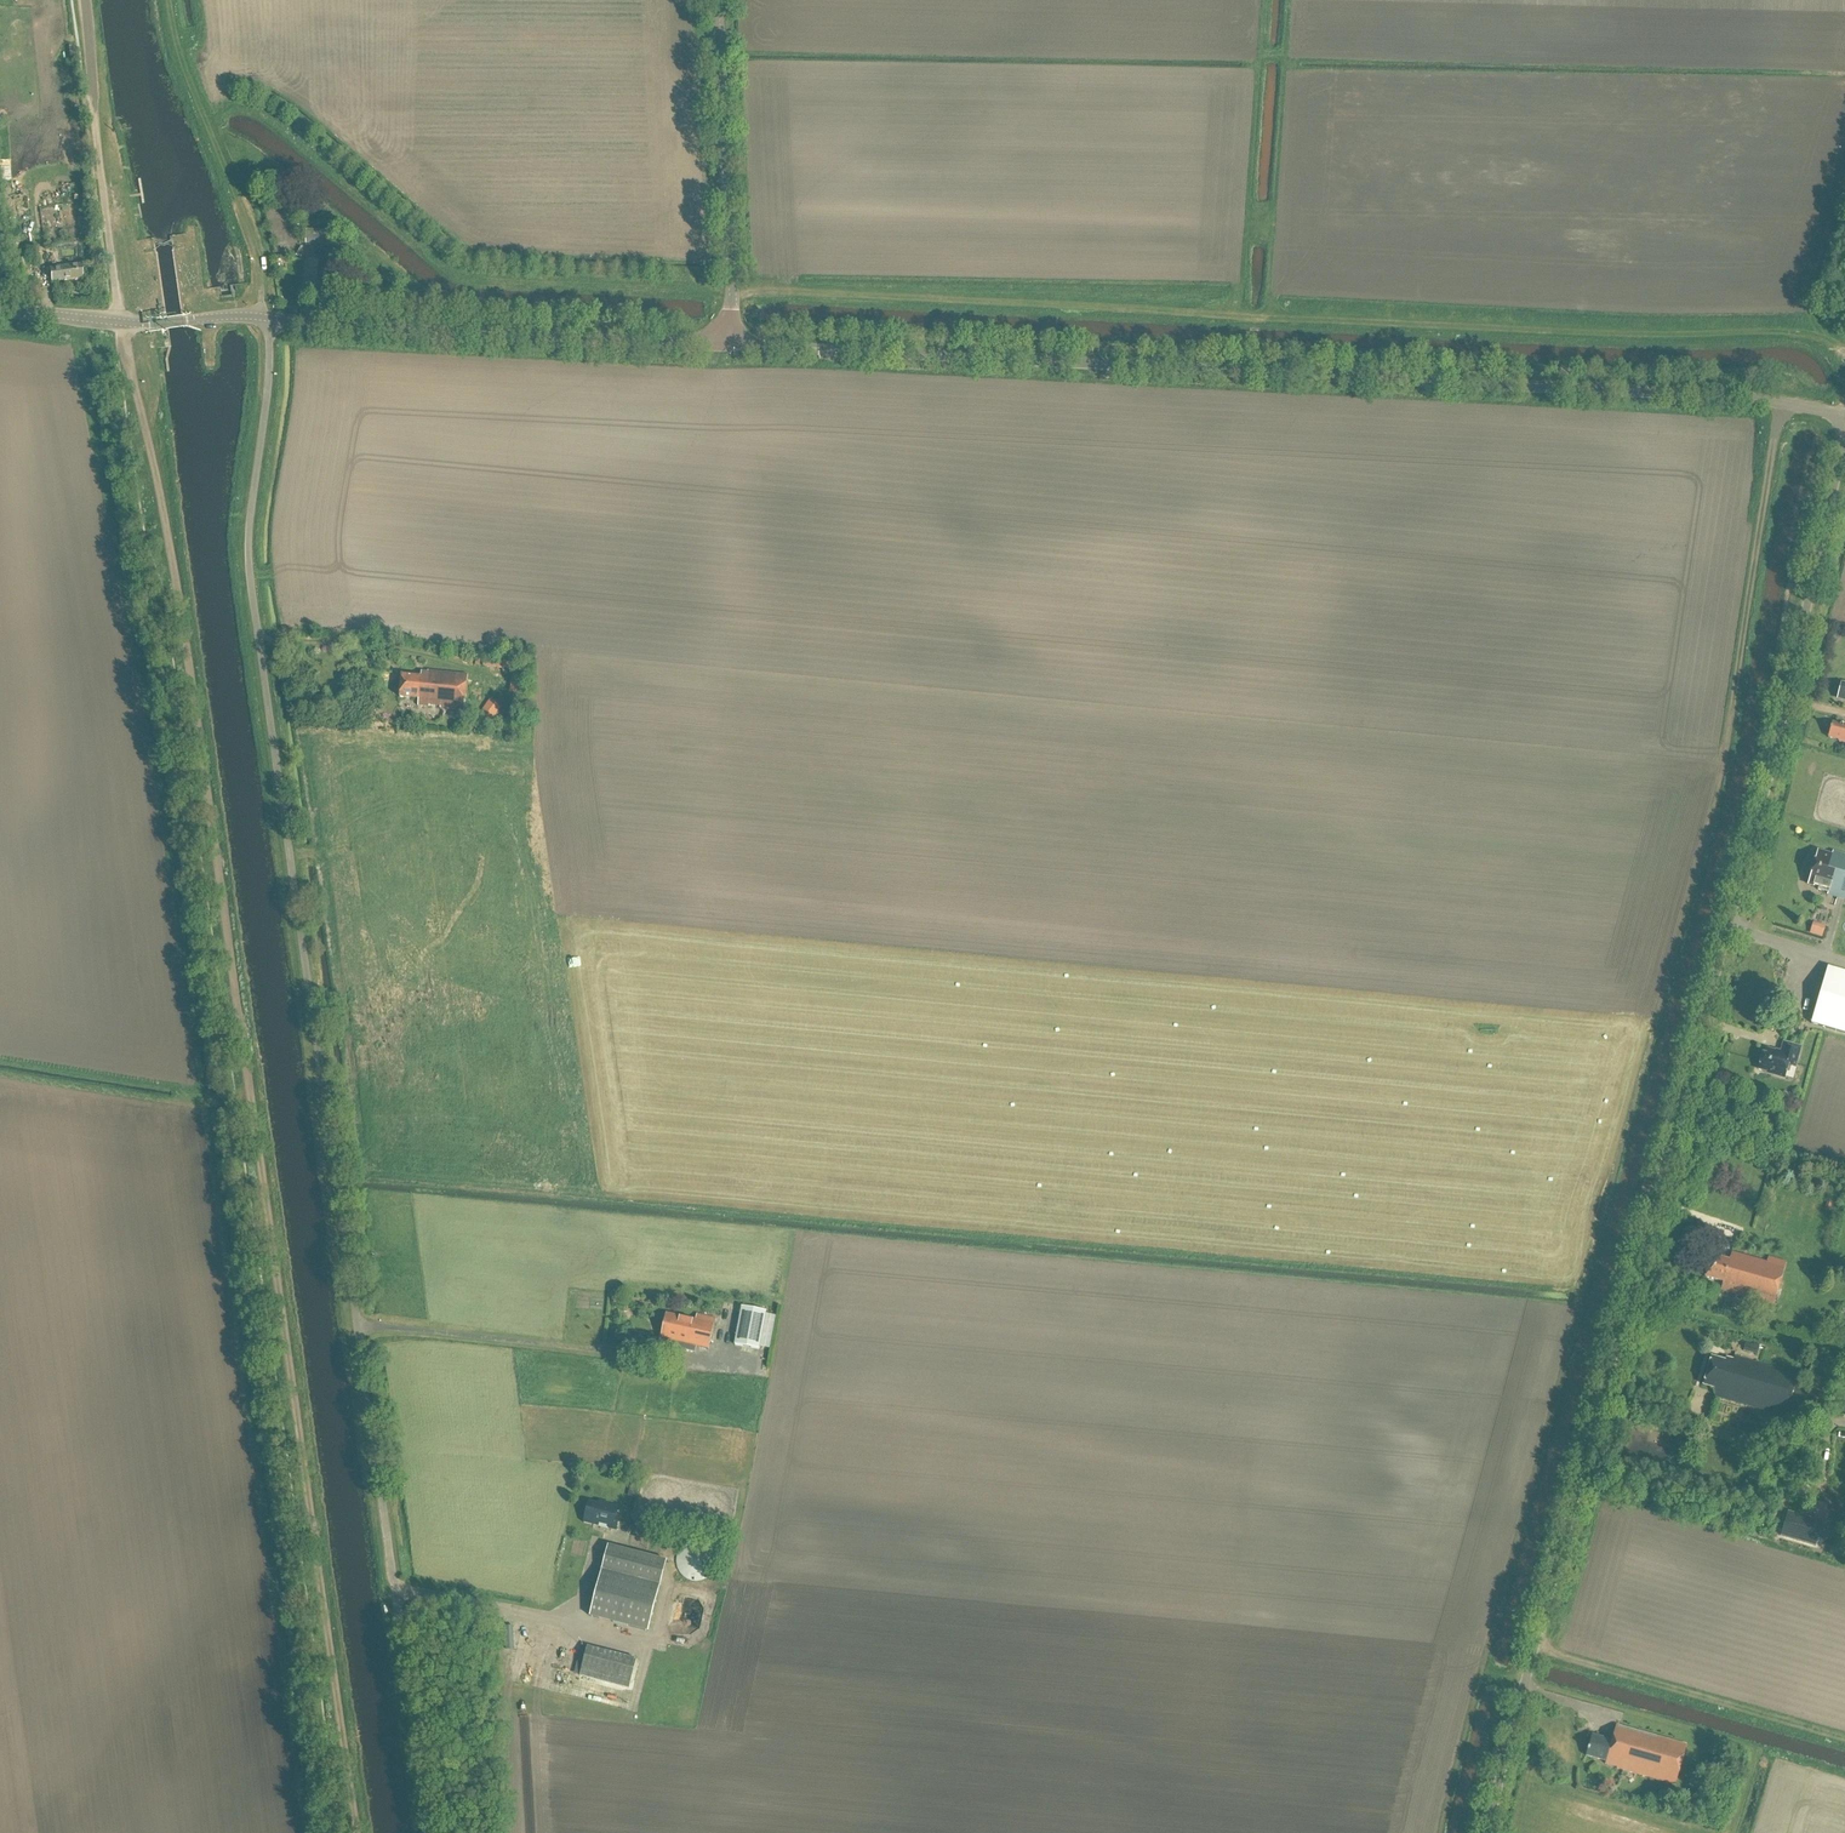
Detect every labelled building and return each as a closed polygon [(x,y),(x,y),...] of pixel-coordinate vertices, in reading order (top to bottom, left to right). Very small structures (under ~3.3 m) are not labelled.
[(0,180),(11,180),(10,161),(0,162),(0,163),(0,180)] [(72,225),(71,206),(41,208),(42,231),(54,230),(54,226),(72,225)] [(306,232),(305,245),(330,246),(331,233),(306,232)] [(304,287),(307,287),(307,297),(326,298),(327,282),(331,282),(331,262),(305,261),(304,287)] [(81,266),(50,270),(51,283),(83,280),(81,266)] [(420,701),(419,707),(464,712),(468,675),(428,671),(428,673),(422,672),(421,678),(402,676),(400,699),(420,701)] [(523,695),(526,677),(513,675),(510,693),(523,695)] [(490,701),(480,714),(491,722),(501,708),(490,701)] [(1828,739),(1844,743),(1844,725),(1844,726),(1832,723),(1828,739)] [(1808,886),(1818,889),(1818,891),(1828,894),(1827,896),(1844,901),(1844,856),(1833,852),(1832,857),(1817,852),(1808,886)] [(1810,934),(1823,938),(1827,926),(1814,922),(1810,934)] [(1827,969),(1811,1025),(1844,1035),(1844,974),(1827,969)] [(1773,1075),(1773,1076),(1784,1079),(1788,1065),(1795,1067),(1801,1048),(1783,1043),(1780,1054),(1767,1050),(1766,1055),(1763,1055),(1758,1071),(1773,1075)] [(1790,1101),(1776,1097),(1773,1107),(1787,1111),(1790,1101)] [(1705,1278),(1723,1283),(1720,1291),(1773,1307),(1786,1263),(1768,1258),(1767,1264),(1732,1254),(1729,1262),(1711,1257),(1705,1278)] [(1733,1300),(1730,1310),(1738,1312),(1741,1302),(1733,1300)] [(741,1308),(734,1345),(760,1350),(767,1312),(741,1308)] [(696,1321),(666,1314),(661,1339),(666,1340),(663,1353),(674,1356),(676,1349),(695,1353),(697,1347),(709,1350),(716,1319),(697,1315),(696,1321)] [(1746,1343),(1743,1351),(1757,1355),(1759,1347),(1746,1343)] [(1797,1376),(1734,1357),(1733,1361),(1726,1359),(1725,1363),(1711,1358),(1703,1386),(1713,1389),(1714,1397),(1764,1412),(1762,1417),(1783,1423),(1784,1421),(1797,1425),(1802,1409),(1789,1405),(1797,1376)] [(1792,1403),(1804,1407),(1808,1396),(1796,1392),(1792,1403)] [(589,1503),(584,1524),(585,1523),(617,1530),(621,1513),(618,1512),(619,1508),(609,1506),(610,1505),(600,1502),(599,1505),(589,1503)] [(1786,1504),(1779,1527),(1814,1537),(1821,1514),(1786,1504)] [(678,1556),(677,1562),(678,1568),(680,1574),(685,1578),(690,1581),(696,1582),(702,1581),(708,1578),(712,1574),(715,1568),(716,1562),(715,1556),(712,1551),(708,1547),(702,1544),(696,1543),(690,1544),(685,1547),(680,1551),(678,1556)] [(667,1562),(608,1547),(590,1617),(649,1632),(667,1562)] [(630,1688),(637,1658),(587,1647),(580,1677),(630,1688)] [(1588,1748),(1587,1751),(1588,1751),(1586,1757),(1605,1762),(1605,1765),(1617,1768),(1617,1769),(1675,1786),(1686,1746),(1616,1726),(1612,1741),(1592,1736),(1589,1748),(1588,1748)]
